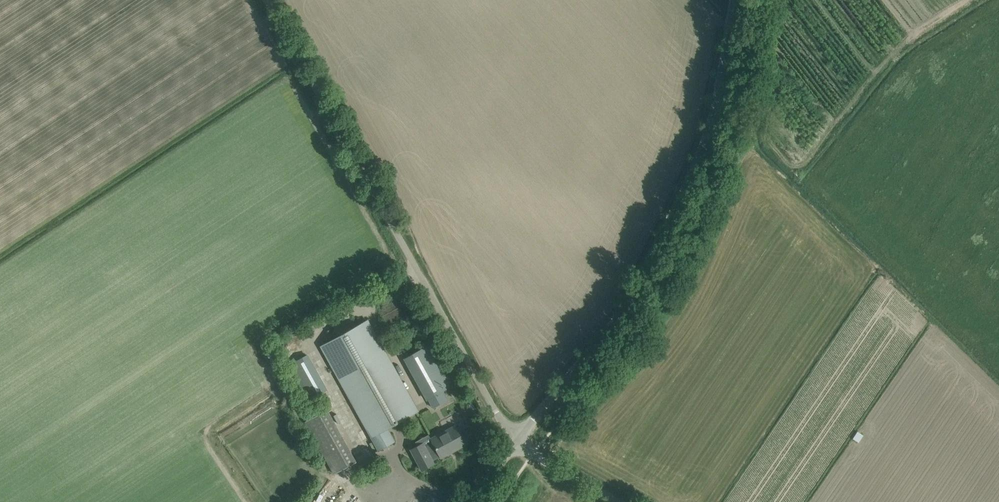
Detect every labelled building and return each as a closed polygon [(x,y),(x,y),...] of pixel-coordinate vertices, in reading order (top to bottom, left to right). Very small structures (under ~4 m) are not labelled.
[(393,442),(386,429),(417,412),(366,321),(321,346),(379,450),(393,442)] [(426,346),(405,358),(432,407),(433,407),(437,405),(437,404),(433,406),(428,399),(442,391),(449,387),(448,384),(452,382),(447,374),(443,376),(426,346)] [(327,390),(308,355),(289,365),(308,401),(327,390)] [(358,462),(331,409),(308,420),(334,474),(358,462)] [(433,442),(425,446),(423,443),(411,450),(422,470),(434,464),(432,460),(440,456),(441,457),(465,445),(455,426),(431,439),(433,442)] [(399,427),(392,429),(395,437),(402,435),(399,427)]
